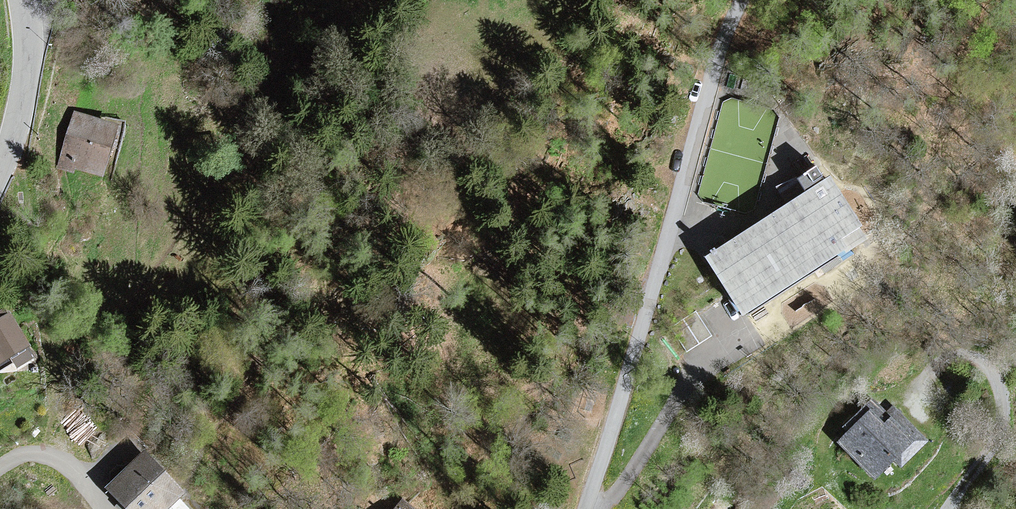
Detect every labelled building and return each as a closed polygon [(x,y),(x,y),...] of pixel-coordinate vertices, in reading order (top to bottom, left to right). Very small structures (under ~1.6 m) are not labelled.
[(115,125),(75,113),(60,166),(74,170),(76,165),(102,173),(115,125)] [(866,233),(830,178),(825,181),(816,167),(799,178),(808,193),(708,258),(744,312),(866,233)] [(0,313),(0,365),(10,359),(16,369),(35,357),(10,314),(5,317),(2,311),(0,313)] [(872,400),(842,430),(848,435),(841,443),(874,476),(893,457),(902,465),(926,440),(893,408),(887,415),(872,400)] [(178,499),(185,493),(145,451),(109,486),(131,508),(188,508),(178,499)] [(395,508),(412,508),(402,501),(395,508)]
